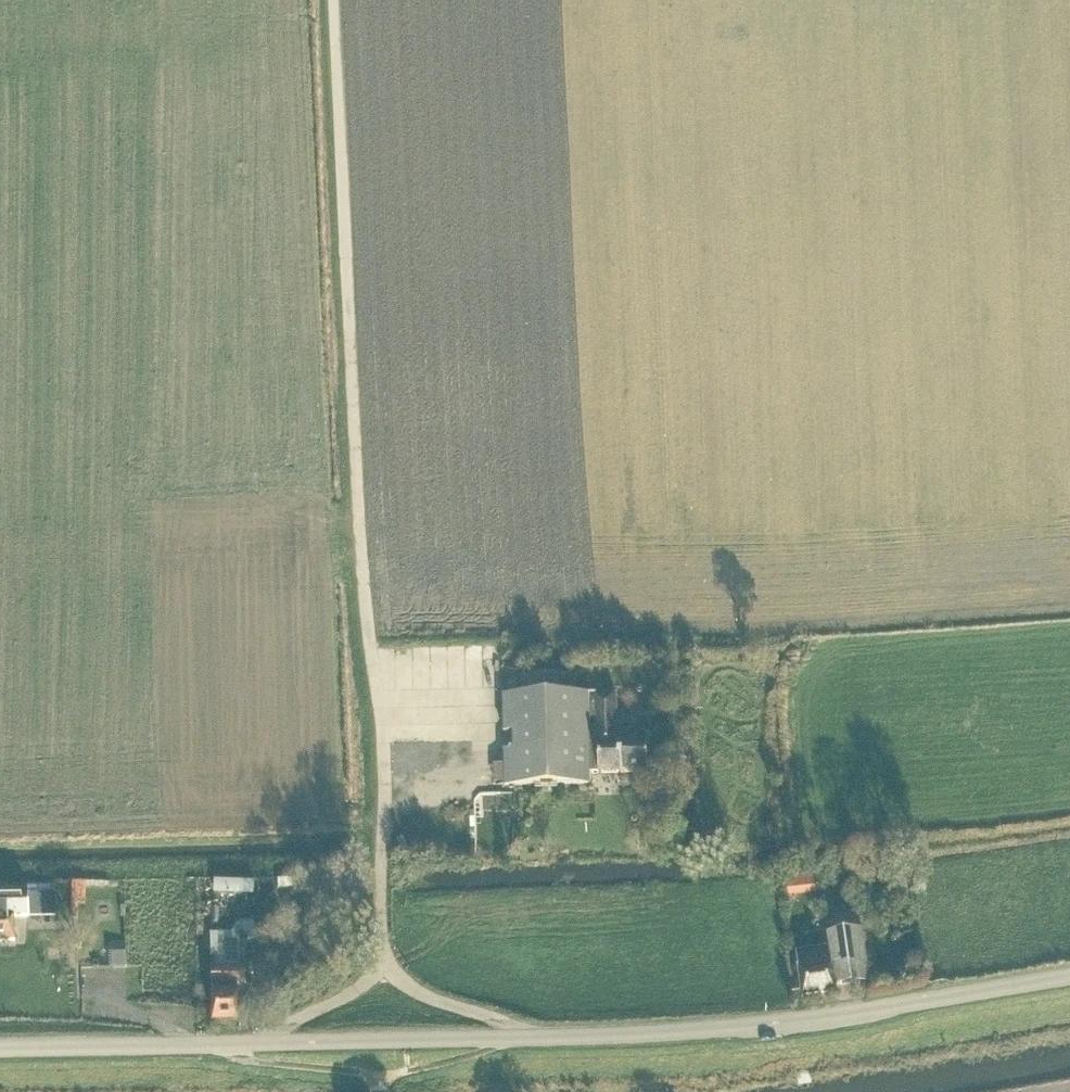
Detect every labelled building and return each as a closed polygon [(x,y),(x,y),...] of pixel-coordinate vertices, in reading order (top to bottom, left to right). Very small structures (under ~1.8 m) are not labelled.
[(572,696),(571,676),(518,678),(518,697),(502,697),(503,733),(511,733),(511,751),(503,751),(504,786),(589,784),(589,774),(647,773),(646,742),(616,743),(615,695),(572,696)] [(796,897),(794,876),(786,877),(788,897),(796,897)] [(87,901),(88,880),(75,880),(75,901),(87,901)] [(254,896),(254,883),(214,882),(214,895),(254,896)] [(41,886),(41,918),(56,918),(55,894),(51,894),(51,886),(41,886)] [(0,895),(0,941),(14,941),(14,917),(28,916),(27,895),(0,895)] [(835,988),(868,983),(857,913),(823,918),(827,941),(828,947),(794,952),(801,997),(836,992),(835,988)] [(245,986),(244,968),(243,948),(255,948),(254,924),(236,925),(231,933),(209,934),(210,949),(210,969),(212,1021),(237,1020),(236,986),(245,986)] [(110,954),(111,968),(126,968),(126,954),(110,954)]
